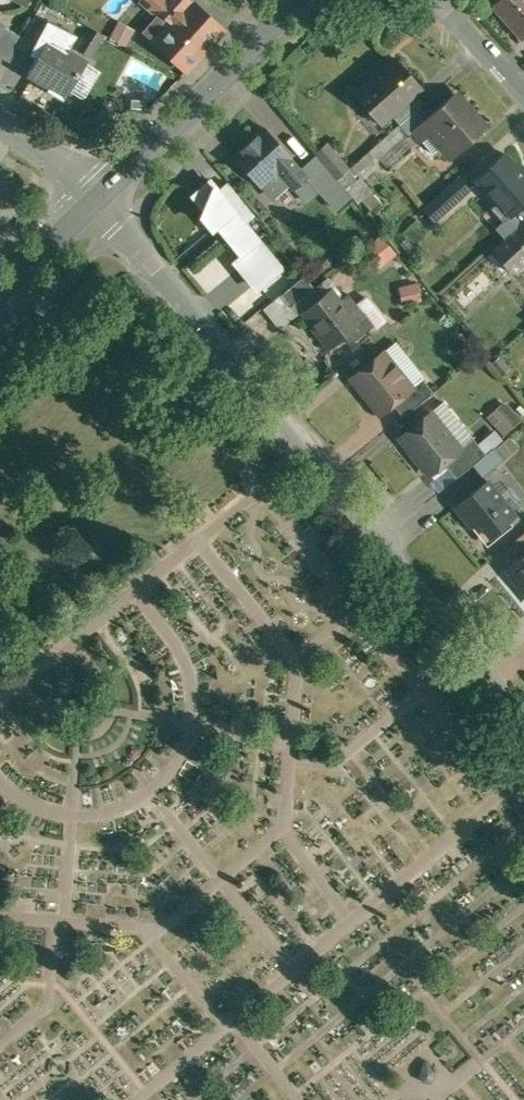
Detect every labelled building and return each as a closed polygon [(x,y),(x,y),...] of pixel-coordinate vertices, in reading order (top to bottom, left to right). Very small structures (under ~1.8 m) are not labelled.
[(141,0),(155,14),(158,10),(168,0),(141,0)] [(172,23),(155,42),(187,71),(225,30),(193,0),(191,2),(172,23)] [(189,0),(168,0),(158,10),(172,23),(191,2),(189,0)] [(493,5),(523,38),(523,0),(498,0),(493,5)] [(0,24),(0,56),(10,61),(23,36),(0,24)] [(120,30),(110,25),(106,35),(115,40),(120,30)] [(104,34),(91,28),(77,50),(91,57),(104,34)] [(85,62),(49,40),(29,73),(49,85),(53,78),(69,88),(85,62)] [(396,59),(354,95),(369,112),(378,104),(389,116),(391,115),(415,93),(421,87),(396,59)] [(415,93),(391,115),(400,125),(420,107),(424,103),(415,93)] [(429,117),(413,131),(413,132),(422,142),(434,130),(456,154),(487,126),(469,107),(468,108),(455,94),(429,117)] [(420,107),(400,125),(410,135),(413,132),(413,131),(429,117),(420,107)] [(292,156),(266,127),(234,156),(260,185),(263,182),(276,196),(289,184),(294,189),(296,188),(308,177),(309,176),(309,175),(309,176),(301,167),(291,156),(292,156)] [(327,165),(317,154),(301,167),(309,175),(309,176),(308,177),(317,186),(332,172),(327,165)] [(505,154),(478,178),(511,216),(521,207),(523,205),(523,175),(505,154)] [(350,170),(338,155),(327,165),(332,172),(339,180),(350,170)] [(339,180),(332,172),(317,186),(337,209),(352,196),(339,180)] [(360,177),(347,187),(360,202),(372,191),(360,177)] [(460,178),(425,210),(435,220),(470,189),(460,178)] [(220,191),(211,180),(195,193),(205,206),(202,213),(214,227),(219,223),(243,252),(259,239),(245,222),(220,191)] [(254,214),(229,183),(220,191),(245,222),(254,214)] [(511,216),(496,229),(506,239),(523,223),(523,211),(521,207),(511,216)] [(195,282),(211,270),(204,261),(216,253),(203,235),(176,255),(195,282)] [(512,237),(495,252),(513,272),(523,262),(523,250),(521,247),(512,237)] [(376,238),(365,249),(380,265),(391,254),(376,238)] [(283,268),(259,239),(243,252),(246,256),(238,262),(259,288),(283,268)] [(487,266),(446,298),(456,310),(496,278),(487,266)] [(305,275),(282,295),(291,307),(315,287),(305,275)] [(350,292),(340,301),(331,290),(306,311),(319,327),(316,329),(331,347),(357,326),(363,334),(376,323),(350,292)] [(412,387),(384,352),(353,377),(382,413),(394,403),(413,388),(412,387)] [(423,377),(412,387),(413,388),(394,403),(404,417),(435,392),(423,377)] [(496,435),(516,424),(503,401),(483,412),(496,435)] [(431,412),(401,436),(413,452),(413,455),(417,460),(420,460),(431,474),(444,463),(461,449),(460,448),(431,412)] [(474,437),(460,448),(461,449),(444,463),(456,478),(473,465),(487,454),(474,437)] [(487,454),(473,465),(482,476),(503,460),(493,448),(487,454)] [(487,481),(457,506),(473,526),(479,521),(491,536),(516,515),(487,481)] [(507,569),(523,589),(523,555),(507,569)]
